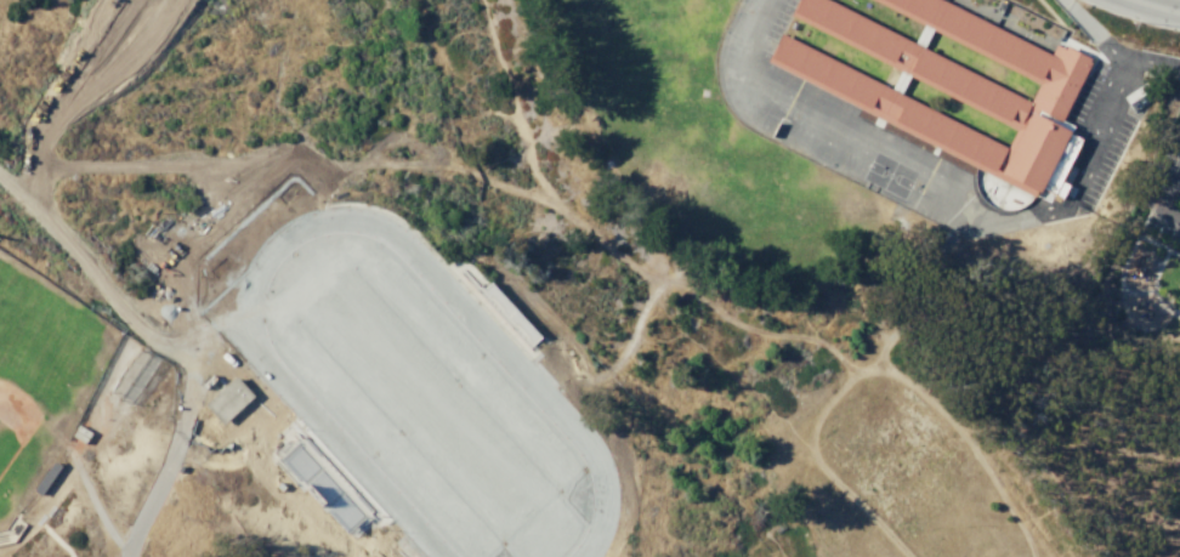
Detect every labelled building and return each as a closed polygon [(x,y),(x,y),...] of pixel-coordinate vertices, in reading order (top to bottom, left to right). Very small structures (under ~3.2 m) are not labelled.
[(789,15),(797,0),(830,0),(913,41),(921,24),(874,0),(943,0),(1049,53),(1054,44),(1063,47),(1065,45),(1089,57),(1088,61),(1089,61),(1060,119),(1062,120),(1073,125),(1071,131),(1084,137),(1054,198),(1037,191),(1033,197),(766,61),(779,33),(890,87),(898,70),(789,15)] [(234,375),(253,394),(221,424),(203,404),(234,375)] [(420,556),(419,556),(400,556),(388,544),(399,534),(420,556)]
